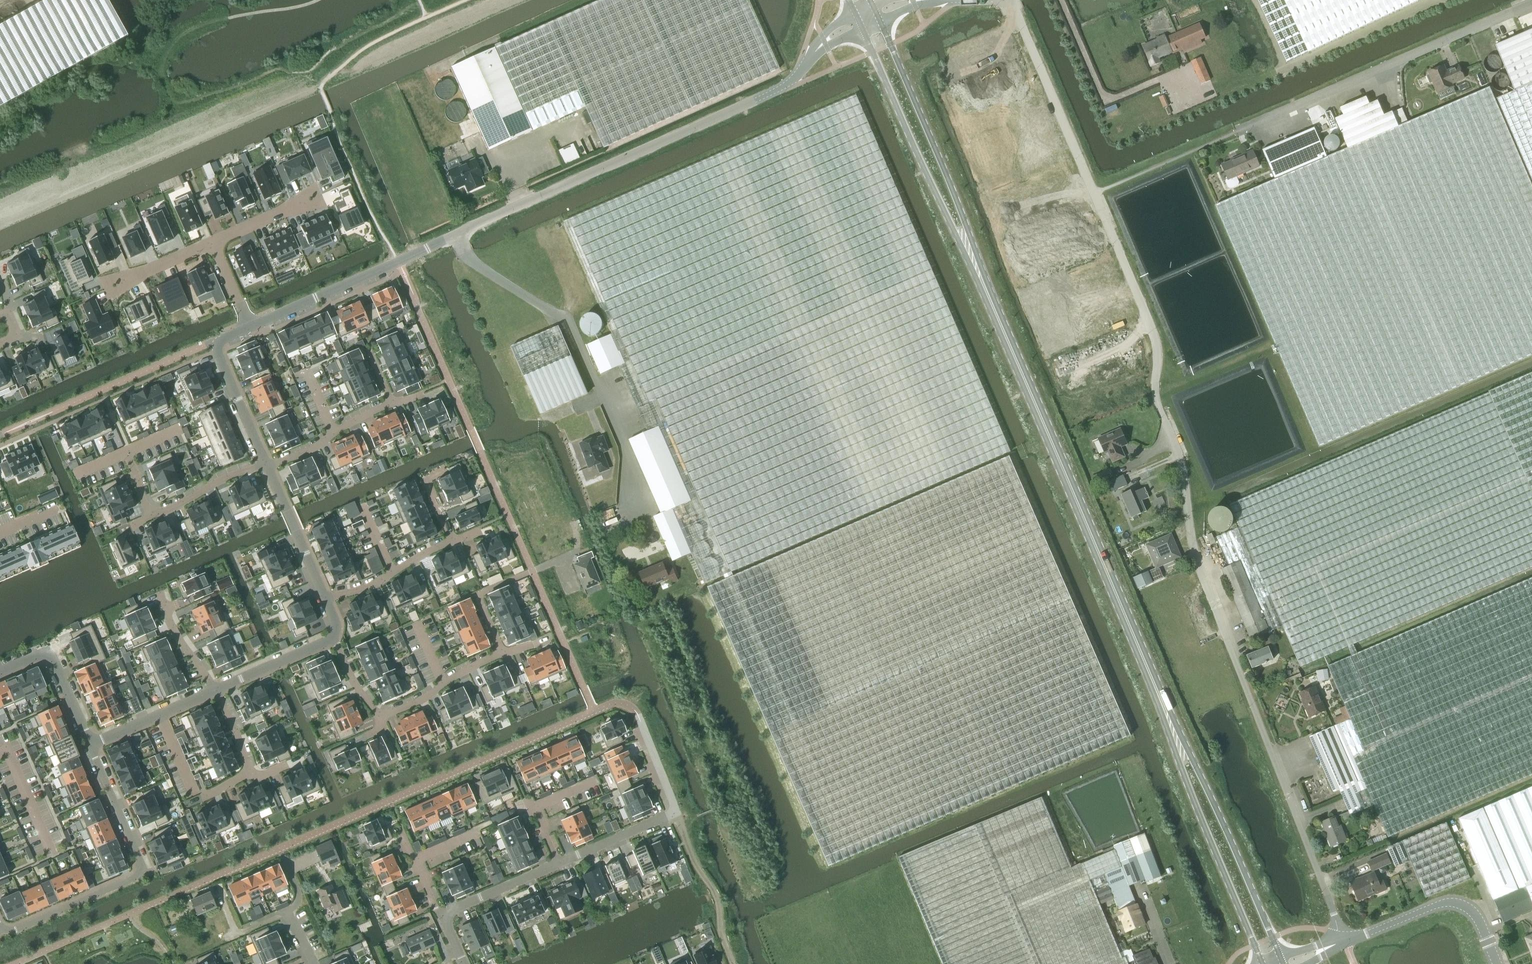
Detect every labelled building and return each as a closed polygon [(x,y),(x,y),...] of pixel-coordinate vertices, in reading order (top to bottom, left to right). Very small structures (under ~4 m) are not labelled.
[(748,0),(599,0),(494,47),(531,130),(584,107),(603,148),(778,69),(748,0)] [(1286,62),(1308,52),(1285,4),(1284,0),(1257,0),(1286,62)] [(1285,4),(1308,52),(1313,49),(1419,0),(1284,0),(1285,4)] [(1200,23),(1176,33),(1176,34),(1166,38),(1164,35),(1157,38),(1158,39),(1142,45),(1151,66),(1160,62),(1158,57),(1182,47),(1183,50),(1202,42),(1200,39),(1206,37),(1200,23)] [(1495,45),(1515,90),(1496,98),(1531,181),(1531,29),(1495,45)] [(494,47),(450,67),(488,150),(531,130),(494,47)] [(1464,78),(1458,66),(1446,71),(1444,65),(1428,72),(1429,74),(1426,76),(1430,83),(1432,81),(1437,92),(1452,86),(1451,83),(1464,78)] [(1205,66),(1195,70),(1201,83),(1210,79),(1205,66)] [(1348,148),(1327,157),(1314,127),(1262,149),(1275,179),(1215,205),(1319,446),(1460,385),(1531,355),(1531,186),(1489,87),(1408,122),(1402,107),(1384,115),(1377,100),(1369,104),(1366,96),(1340,108),(1343,115),(1335,119),(1348,148)] [(857,95),(564,222),(612,334),(587,344),(601,374),(619,366),(631,395),(636,405),(647,432),(629,440),(651,491),(657,503),(661,513),(673,508),(692,553),(705,583),(724,575),(732,571),(1011,451),(857,95)] [(1164,95),(1159,97),(1163,108),(1169,105),(1164,95)] [(319,145),(308,149),(321,177),(328,173),(332,183),(344,178),(326,139),(318,143),(319,145)] [(273,146),(266,149),(270,157),(274,156),(273,154),(276,153),(273,146)] [(1259,166),(1252,151),(1222,165),(1228,178),(1226,179),(1225,181),(1228,187),(1230,188),(1238,184),(1239,182),(1236,176),(1259,166)] [(303,156),(282,165),(290,181),(297,178),(298,178),(302,176),(310,172),(303,156)] [(475,160),(448,171),(450,176),(449,176),(452,184),(453,183),(455,187),(465,183),(468,191),(482,185),(479,177),(481,176),(481,175),(488,172),(481,157),(475,160)] [(215,176),(209,163),(202,166),(208,179),(215,176)] [(269,167),(253,174),(264,199),(280,192),(273,176),(271,170),(269,167)] [(243,177),(227,184),(235,202),(239,201),(242,209),(254,203),(243,177)] [(342,202),(334,206),(342,225),(345,233),(364,224),(360,217),(355,207),(356,207),(348,190),(349,190),(348,188),(338,193),(339,194),(342,202)] [(218,191),(197,200),(203,214),(211,211),(212,213),(215,219),(227,214),(218,191)] [(181,205),(174,208),(186,233),(202,226),(190,201),(187,195),(178,199),(181,205)] [(160,212),(146,218),(158,245),(173,239),(163,217),(169,215),(164,204),(157,207),(160,212)] [(302,232),(296,235),(303,249),(309,246),(308,244),(312,242),(315,248),(331,241),(329,235),(333,233),(326,215),(300,227),(302,232)] [(106,219),(101,221),(104,228),(109,225),(106,219)] [(135,232),(122,238),(131,257),(145,251),(138,235),(143,233),(139,224),(133,226),(135,232)] [(264,239),(263,240),(263,241),(271,259),(271,260),(272,259),(277,257),(279,263),(296,256),(293,250),(297,248),(298,248),(298,247),(290,229),(290,228),(289,228),(289,229),(264,240),(264,239)] [(103,234),(88,241),(88,242),(89,241),(99,266),(99,267),(115,260),(114,259),(114,260),(109,249),(116,246),(111,233),(104,237),(103,235),(104,235),(103,234)] [(74,256),(59,262),(71,291),(82,286),(82,284),(85,283),(85,282),(93,279),(84,258),(87,257),(82,245),(81,246),(86,257),(76,261),(74,255),(74,256)] [(250,246),(234,252),(243,275),(253,271),(256,278),(269,273),(259,251),(253,254),(250,246)] [(19,259),(7,264),(11,275),(36,264),(28,248),(16,253),(19,259)] [(36,264),(11,275),(16,286),(28,281),(31,286),(43,281),(36,264)] [(203,266),(186,273),(197,297),(210,292),(216,304),(225,300),(216,277),(209,280),(203,266)] [(283,275),(275,278),(278,284),(285,281),(283,275)] [(168,283),(158,288),(166,306),(170,305),(173,310),(179,307),(187,304),(177,280),(168,283)] [(382,292),(381,292),(391,315),(402,310),(401,308),(408,305),(403,295),(397,298),(392,287),(390,288),(382,292)] [(35,300),(23,305),(27,316),(48,307),(44,297),(47,296),(44,289),(32,294),(35,300)] [(375,307),(369,310),(373,320),(390,313),(391,315),(381,292),(373,296),(371,297),(375,307)] [(136,303),(123,308),(130,324),(139,320),(142,326),(158,319),(152,307),(153,306),(148,294),(138,299),(139,303),(136,304),(136,303)] [(95,300),(83,305),(89,321),(84,323),(91,339),(99,335),(101,341),(109,337),(106,332),(114,329),(107,313),(102,316),(95,300)] [(358,302),(348,307),(358,329),(368,325),(367,323),(373,320),(369,310),(363,313),(358,302)] [(48,307),(27,316),(32,327),(45,322),(47,328),(59,323),(56,316),(53,317),(48,307)] [(341,322),(335,325),(340,337),(358,329),(348,307),(337,312),(341,322)] [(318,316),(314,319),(324,342),(325,342),(324,340),(336,334),(326,313),(324,314),(323,312),(318,314),(318,316)] [(307,321),(302,324),(312,347),(324,342),(314,319),(312,319),(312,318),(307,321)] [(78,329),(74,320),(68,323),(72,332),(78,329)] [(402,322),(396,325),(399,331),(404,329),(402,322)] [(302,324),(289,329),(299,351),(310,345),(311,348),(312,347),(302,324)] [(559,326),(511,346),(541,414),(588,393),(559,326)] [(279,334),(277,335),(285,354),(297,349),(298,351),(299,351),(289,329),(288,330),(288,329),(279,334)] [(400,331),(377,341),(378,343),(377,343),(381,353),(382,353),(382,354),(406,343),(400,331)] [(273,334),(267,337),(270,343),(275,340),(273,334)] [(59,353),(53,355),(58,367),(65,364),(64,361),(75,356),(72,349),(74,348),(71,341),(69,342),(66,335),(54,340),(59,353)] [(242,354),(236,357),(237,359),(240,367),(241,367),(241,368),(263,358),(256,341),(240,348),(242,354)] [(406,343),(382,354),(387,366),(411,356),(406,343)] [(30,349),(24,351),(34,374),(46,369),(47,373),(54,370),(47,352),(40,355),(37,348),(31,351),(30,349)] [(339,358),(334,360),(339,371),(362,361),(362,360),(358,351),(357,350),(350,353),(345,355),(339,358)] [(19,368),(13,371),(19,385),(26,382),(24,379),(34,374),(24,351),(24,352),(25,354),(14,358),(19,368)] [(411,356),(387,366),(392,377),(391,378),(392,378),(416,368),(416,367),(414,368),(409,357),(411,356)] [(263,358),(241,368),(246,379),(256,374),(258,380),(254,381),(255,382),(271,375),(263,358)] [(362,361),(339,371),(339,372),(343,370),(348,380),(343,382),(344,382),(367,372),(362,361)] [(189,369),(178,374),(185,391),(209,381),(204,370),(199,372),(196,366),(189,369)] [(416,368),(392,378),(397,391),(422,380),(416,368)] [(14,385),(9,373),(3,376),(0,370),(0,391),(14,385)] [(367,372),(344,382),(348,393),(373,383),(373,382),(372,383),(367,372)] [(1282,626),(1300,667),(1347,647),(1353,644),(1531,567),(1531,372),(1488,391),(1488,392),(1230,504),(1240,527),(1216,537),(1228,566),(1221,569),(1251,639),(1282,626)] [(257,388),(251,391),(256,402),(278,392),(278,391),(276,392),(269,376),(271,375),(255,382),(257,388)] [(209,381),(185,391),(192,408),(204,403),(202,397),(214,392),(209,381)] [(373,383),(348,393),(353,405),(378,394),(373,383)] [(158,384),(147,389),(157,412),(168,407),(163,395),(162,393),(158,384)] [(295,384),(289,387),(293,397),(299,394),(295,384)] [(147,389),(137,394),(147,416),(157,412),(147,389)] [(278,392),(256,402),(260,413),(271,408),(273,414),(285,409),(278,392)] [(126,397),(125,397),(136,421),(147,416),(137,394),(127,398),(126,397)] [(125,397),(115,402),(118,408),(117,409),(119,414),(120,413),(125,426),(136,421),(125,397)] [(429,405),(428,405),(438,427),(449,422),(448,420),(455,417),(450,408),(444,410),(439,400),(437,401),(429,404),(429,405)] [(420,416),(414,419),(421,435),(438,427),(428,405),(418,409),(420,416)] [(220,406),(201,414),(205,424),(224,416),(220,406)] [(102,407),(91,412),(101,436),(112,431),(107,419),(108,418),(106,414),(105,414),(102,407)] [(276,420),(266,425),(270,436),(294,425),(290,414),(286,416),(283,410),(286,409),(285,409),(273,414),(276,420)] [(91,414),(81,418),(91,441),(101,436),(91,412),(90,412),(91,414)] [(394,413),(383,418),(393,440),(410,433),(403,417),(397,420),(394,413)] [(224,416),(205,424),(210,434),(229,426),(224,416)] [(81,418),(71,423),(81,445),(91,441),(81,418)] [(375,429),(368,432),(375,448),(393,440),(383,418),(372,423),(375,429)] [(71,423),(60,428),(63,436),(64,439),(64,438),(68,447),(79,442),(80,446),(81,445),(71,423)] [(294,425),(270,436),(271,436),(270,436),(274,445),(275,447),(282,444),(285,450),(301,443),(293,426),(294,425)] [(229,426),(210,434),(214,444),(233,436),(229,426)] [(1127,444),(1120,429),(1098,438),(1105,453),(1108,452),(1112,462),(1124,456),(1122,450),(1121,451),(1119,447),(1127,444)] [(343,440),(341,441),(352,465),(363,460),(362,458),(369,455),(362,439),(355,442),(352,436),(351,436),(350,434),(342,438),(343,440)] [(233,436),(214,444),(218,454),(240,445),(238,440),(235,441),(233,436)] [(600,471),(608,468),(602,452),(607,450),(602,437),(597,439),(597,438),(581,444),(589,466),(597,463),(600,471)] [(335,456),(329,459),(334,471),(351,463),(352,465),(341,441),(331,445),(335,456)] [(0,464),(0,465),(6,477),(13,474),(13,475),(14,476),(14,475),(16,475),(19,481),(27,477),(24,471),(32,467),(38,465),(39,465),(39,464),(31,446),(31,445),(30,445),(6,456),(5,456),(5,457),(7,461),(0,464)] [(240,445),(218,454),(223,464),(242,456),(240,450),(242,449),(240,445)] [(161,464),(149,469),(153,480),(178,470),(170,453),(158,458),(161,464)] [(726,579),(708,587),(829,866),(1130,734),(1010,456),(734,576),(732,571),(724,575),(726,579)] [(311,458),(300,463),(310,485),(327,478),(322,465),(315,468),(311,458)] [(294,478),(287,481),(292,493),(310,485),(300,463),(299,463),(291,466),(291,467),(289,467),(294,478)] [(450,474),(438,480),(442,491),(467,480),(459,463),(447,468),(450,474)] [(377,465),(371,467),(374,474),(375,475),(380,473),(377,465)] [(178,470),(153,480),(158,491),(165,488),(167,493),(168,494),(173,492),(185,487),(182,480),(179,481),(175,472),(178,470)] [(1101,473),(1091,477),(1094,484),(1104,480),(1101,473)] [(1122,475),(1108,482),(1112,490),(1126,484),(1122,475)] [(332,478),(326,480),(330,489),(336,487),(332,478)] [(115,480),(98,488),(106,506),(132,494),(130,489),(128,490),(125,483),(118,486),(115,480)] [(250,480),(239,484),(249,509),(250,508),(254,516),(263,512),(262,510),(260,504),(266,501),(261,489),(255,492),(250,480)] [(442,491),(447,501),(459,496),(462,502),(474,497),(467,480),(442,491)] [(402,486),(393,490),(397,500),(394,502),(418,492),(413,481),(404,485),(404,484),(402,485),(402,486)] [(233,502),(227,504),(232,516),(249,509),(239,484),(228,489),(233,502)] [(1131,518),(1146,511),(1142,501),(1149,497),(1145,487),(1132,493),(1130,490),(1121,495),(1131,518)] [(55,489),(46,493),(49,500),(58,496),(55,489)] [(418,492),(394,502),(399,513),(423,502),(418,492)] [(132,494),(106,506),(113,523),(127,517),(130,515),(131,515),(130,514),(128,509),(135,506),(130,496),(132,495),(132,494)] [(197,503),(208,530),(226,522),(229,521),(224,507),(220,509),(219,508),(213,511),(209,501),(198,505),(197,503)] [(354,501),(344,505),(344,507),(349,519),(360,514),(358,510),(356,506),(354,502),(354,501)] [(466,512),(454,517),(459,529),(466,526),(467,528),(474,525),(473,523),(483,519),(476,501),(464,506),(466,512)] [(423,502),(399,513),(403,523),(427,512),(423,502)] [(183,520),(179,522),(183,531),(187,529),(190,538),(197,535),(196,531),(206,527),(208,530),(197,503),(192,506),(193,508),(186,511),(189,518),(183,520)] [(661,513),(654,517),(673,561),(692,553),(673,508),(661,513)] [(427,512),(403,523),(403,524),(407,522),(411,532),(408,533),(432,523),(427,512)] [(320,525),(311,529),(315,540),(340,530),(335,519),(322,524),(320,525)] [(166,520),(155,525),(166,549),(183,542),(178,530),(172,533),(166,520)] [(362,520),(352,524),(354,528),(364,524),(362,520)] [(432,523),(408,533),(413,544),(424,539),(424,541),(429,538),(429,537),(437,534),(432,523)] [(30,569),(31,571),(48,563),(48,561),(81,546),(71,525),(37,540),(38,542),(23,549),(22,547),(0,556),(0,582),(30,569)] [(150,542),(144,545),(149,557),(166,549),(155,525),(144,530),(150,542)] [(225,529),(229,538),(236,535),(232,526),(225,529)] [(340,530),(315,540),(320,551),(344,540),(340,530)] [(656,541),(657,537),(656,534),(653,532),(649,534),(647,537),(649,541),(652,542),(656,541)] [(1216,544),(1211,533),(1206,535),(1211,546),(1216,544)] [(1171,534),(1147,545),(1156,567),(1180,557),(1171,534)] [(490,537),(485,539),(495,562),(506,557),(508,561),(515,558),(507,540),(501,543),(498,536),(491,539),(490,537)] [(118,542),(112,544),(115,551),(112,552),(115,559),(118,558),(122,568),(140,561),(135,549),(129,551),(123,537),(117,539),(118,542)] [(478,553),(472,556),(479,573),(486,570),(485,567),(495,562),(485,539),(484,539),(485,542),(475,546),(478,553)] [(344,540),(320,551),(325,561),(349,551),(344,540)] [(274,546),(257,554),(265,572),(291,560),(289,555),(287,556),(284,549),(277,552),(274,546)] [(453,550),(442,555),(451,576),(452,579),(469,572),(464,560),(458,563),(453,550)] [(349,551),(325,561),(329,572),(353,561),(349,551)] [(599,582),(589,559),(593,557),(591,551),(576,557),(578,563),(574,564),(584,589),(599,582)] [(436,572),(430,575),(435,587),(452,579),(451,576),(442,555),(431,560),(436,572)] [(291,560),(265,572),(272,589),(286,583),(284,577),(294,572),(289,562),(292,561),(291,560)] [(353,561),(329,572),(334,582),(342,579),(343,580),(347,578),(347,577),(358,572),(353,561)] [(646,588),(668,579),(670,582),(677,579),(673,568),(666,571),(663,562),(640,572),(646,588)] [(1148,572),(1133,578),(1138,588),(1152,582),(1148,572)] [(412,573),(402,578),(412,602),(429,595),(424,583),(418,586),(412,573)] [(196,575),(188,578),(189,580),(182,583),(183,584),(181,585),(183,591),(186,590),(188,595),(194,592),(197,599),(212,592),(204,574),(197,577),(196,575)] [(219,590),(233,584),(229,576),(216,582),(219,590)] [(1357,653),(1353,644),(1347,647),(1351,655),(1327,666),(1345,706),(1339,708),(1342,714),(1333,718),(1336,725),(1333,726),(1309,737),(1321,765),(1333,792),(1339,790),(1343,797),(1343,798),(1350,815),(1374,805),(1388,838),(1531,775),(1531,577),(1357,653)] [(396,595),(390,598),(395,610),(412,602),(402,578),(391,583),(396,595)] [(493,606),(494,607),(517,597),(512,584),(488,595),(489,597),(493,606)] [(286,586),(279,589),(281,594),(288,591),(286,586)] [(363,595),(358,597),(359,600),(368,620),(380,616),(381,619),(388,616),(380,598),(374,601),(371,594),(364,597),(363,595)] [(192,611),(197,622),(222,611),(217,600),(212,602),(210,595),(200,600),(203,606),(192,611)] [(132,606),(136,604),(133,597),(127,599),(131,606),(132,606)] [(351,611),(345,614),(353,631),(360,628),(358,625),(368,620),(359,600),(358,597),(359,600),(348,604),(351,611)] [(517,597),(494,607),(499,619),(522,609),(522,608),(518,610),(513,599),(517,597)] [(292,598),(280,603),(288,620),(312,609),(307,598),(295,604),(292,598)] [(435,598),(429,601),(433,610),(438,607),(435,598)] [(449,621),(450,622),(474,611),(474,609),(476,608),(473,603),(471,604),(469,599),(457,604),(455,600),(447,604),(448,608),(446,609),(452,620),(449,621)] [(123,617),(128,628),(151,618),(146,607),(139,610),(136,604),(132,606),(131,606),(123,610),(126,616),(123,617)] [(312,609),(288,620),(291,619),(295,628),(292,630),(295,637),(307,631),(305,625),(317,620),(312,609)] [(503,632),(528,621),(522,609),(499,619),(504,631),(503,631),(503,632)] [(222,611),(197,622),(202,633),(212,628),(215,634),(229,628),(222,611)] [(474,611),(450,622),(455,633),(478,623),(476,617),(477,617),(474,612),(473,612),(474,611)] [(151,618),(128,628),(132,638),(130,639),(134,647),(148,640),(145,634),(155,629),(151,618)] [(70,624),(73,632),(81,629),(77,621),(70,624)] [(503,632),(509,644),(529,636),(524,623),(528,622),(528,621),(503,632)] [(581,621),(575,623),(578,630),(584,628),(581,621)] [(483,634),(478,623),(455,633),(455,634),(457,633),(462,644),(482,635),(483,634)] [(69,641),(73,652),(98,641),(91,624),(81,629),(73,632),(70,634),(72,640),(69,641)] [(229,628),(215,634),(218,640),(207,645),(212,656),(237,645),(232,634),(227,636),(225,630),(229,628)] [(488,645),(483,634),(482,635),(462,644),(467,656),(489,646),(488,645)] [(257,636),(249,640),(253,648),(261,644),(257,636)] [(141,649),(147,661),(170,651),(170,650),(165,638),(141,649)] [(361,659),(382,649),(377,638),(356,647),(356,648),(360,658),(361,659)] [(1252,668),(1273,659),(1271,655),(1276,653),(1269,638),(1259,642),(1262,649),(1247,655),(1252,668)] [(106,659),(98,641),(73,652),(78,663),(82,661),(85,668),(98,662),(106,659)] [(237,645),(212,656),(217,667),(223,664),(226,670),(242,663),(235,646),(237,645)] [(387,660),(382,649),(361,659),(359,660),(361,665),(363,664),(365,670),(389,659),(387,660)] [(549,650),(538,655),(548,677),(565,669),(558,653),(551,656),(549,650)] [(170,651),(147,661),(147,662),(149,661),(154,672),(152,673),(176,663),(170,651)] [(548,677),(538,655),(527,659),(531,670),(525,673),(530,685),(548,677)] [(310,682),(310,683),(335,672),(335,671),(334,670),(336,669),(334,664),(332,665),(331,663),(330,661),(324,664),(321,657),(305,664),(312,681),(310,682)] [(370,681),(394,670),(389,659),(365,670),(370,681)] [(80,684),(103,674),(98,662),(85,668),(75,672),(75,674),(79,683),(80,684)] [(176,663),(152,673),(157,685),(182,675),(182,674),(181,675),(180,674),(182,673),(180,667),(178,668),(176,663)] [(493,670),(504,695),(504,694),(503,692),(520,685),(515,673),(508,676),(504,665),(502,666),(493,669),(493,670)] [(37,667),(27,672),(35,691),(47,686),(46,686),(48,685),(45,678),(43,679),(38,667),(37,667)] [(1327,669),(1316,671),(1317,679),(1328,677),(1327,669)] [(398,681),(394,670),(370,681),(375,679),(379,689),(378,690),(403,679),(398,681)] [(504,695),(493,670),(492,670),(484,674),(482,675),(487,685),(480,688),(486,702),(504,695)] [(27,672),(16,677),(25,698),(24,696),(35,691),(27,672)] [(335,672),(310,683),(318,700),(336,692),(333,686),(340,683),(339,681),(335,672)] [(80,684),(84,694),(110,683),(108,684),(103,674),(80,684)] [(182,675),(157,685),(163,698),(187,687),(182,675)] [(5,681),(4,681),(14,703),(25,698),(16,677),(5,681)] [(408,691),(403,679),(378,690),(383,702),(408,691)] [(0,683),(0,701),(3,708),(14,703),(4,681),(0,683)] [(115,694),(110,683),(84,694),(85,695),(89,693),(93,703),(115,694)] [(262,685),(251,689),(262,713),(278,706),(273,694),(267,697),(262,685)] [(1314,686),(1299,693),(1310,717),(1325,710),(1314,686)] [(462,688),(451,692),(462,717),(463,717),(462,715),(479,707),(473,695),(467,698),(462,688)] [(245,707),(239,709),(245,721),(262,713),(251,689),(240,694),(245,707)] [(462,717),(451,692),(451,693),(451,692),(442,696),(440,697),(445,708),(438,711),(445,725),(462,717)] [(97,714),(122,703),(121,703),(119,703),(115,694),(93,703),(98,713),(97,713),(97,714)] [(131,699),(128,700),(134,712),(142,709),(136,696),(131,699)] [(332,722),(332,723),(357,712),(356,711),(357,711),(355,705),(354,706),(352,701),(345,704),(343,697),(327,704),(334,721),(332,722)] [(549,698),(540,702),(543,708),(543,709),(552,705),(551,704),(549,698)] [(531,702),(524,705),(527,712),(534,709),(531,702)] [(126,714),(122,703),(97,714),(102,725),(126,714)] [(198,711),(186,716),(191,727),(215,716),(210,705),(202,709),(202,707),(197,710),(198,711)] [(33,716),(38,726),(62,716),(57,706),(33,716)] [(306,709),(303,710),(306,716),(309,715),(314,713),(312,707),(310,708),(306,709)] [(290,709),(284,712),(287,719),(293,716),(290,709)] [(361,723),(357,712),(332,723),(340,740),(354,734),(351,728),(361,723)] [(421,712),(410,716),(420,739),(421,739),(420,737),(437,729),(432,719),(426,722),(421,712)] [(44,735),(66,726),(62,716),(38,726),(38,727),(42,725),(46,734),(44,735)] [(215,716),(191,727),(196,737),(220,726),(215,716)] [(420,739),(410,716),(409,717),(409,716),(404,718),(404,719),(399,721),(402,728),(396,730),(403,747),(420,739)] [(624,730),(626,729),(623,722),(621,723),(620,720),(615,722),(614,720),(604,725),(605,727),(598,730),(607,748),(622,741),(620,735),(625,732),(624,730)] [(265,721),(256,725),(258,731),(264,729),(267,727),(265,721)] [(266,735),(254,740),(259,751),(283,740),(280,741),(276,732),(279,730),(276,723),(267,727),(264,729),(266,735)] [(183,725),(173,730),(175,734),(185,729),(183,725)] [(44,735),(49,745),(70,736),(70,735),(66,726),(44,735)] [(220,726),(196,737),(199,736),(204,746),(224,737),(220,726)] [(442,734),(437,736),(440,743),(446,741),(442,734)] [(583,735),(578,737),(583,747),(588,745),(583,735)] [(49,745),(53,755),(74,746),(70,736),(71,736),(70,736),(49,745)] [(224,737),(204,746),(208,756),(229,747),(224,737)] [(583,756),(575,737),(563,742),(571,761),(583,756)] [(381,738),(368,743),(372,750),(370,751),(373,758),(375,757),(379,767),(397,758),(390,741),(383,744),(381,738)] [(114,747),(106,751),(111,762),(135,751),(131,740),(119,745),(119,744),(114,746),(114,747)] [(150,740),(140,744),(141,748),(147,746),(151,744),(150,740)] [(283,740),(259,751),(264,762),(276,756),(279,762),(291,757),(283,740)] [(183,742),(179,744),(184,755),(188,753),(183,742)] [(571,761),(563,742),(551,747),(560,766),(571,761)] [(359,760),(354,748),(348,751),(345,745),(328,752),(336,771),(343,767),(344,770),(355,765),(354,763),(359,760)] [(57,765),(79,756),(79,755),(74,746),(53,755),(53,756),(56,755),(59,764),(57,765)] [(229,747),(208,756),(213,767),(234,758),(229,747)] [(561,768),(560,766),(551,747),(540,752),(549,774),(550,773),(561,768)] [(610,772),(631,763),(631,762),(633,761),(631,756),(629,757),(626,752),(621,754),(618,748),(602,755),(610,772)] [(135,751),(111,762),(116,772),(140,761),(135,751)] [(551,776),(550,773),(549,774),(540,752),(529,757),(528,757),(538,779),(537,779),(538,781),(551,776)] [(156,754),(155,755),(159,766),(163,764),(163,763),(159,753),(156,754)] [(57,776),(57,777),(81,766),(77,757),(79,756),(57,765),(62,774),(57,776)] [(528,757),(529,757),(528,756),(516,761),(526,784),(537,779),(538,779),(528,757)] [(234,758),(213,767),(218,778),(227,774),(229,773),(238,769),(234,758)] [(140,761),(116,772),(120,782),(141,773),(137,763),(140,762),(140,761)] [(627,778),(636,774),(636,773),(632,763),(631,763),(610,772),(617,789),(629,784),(627,778)] [(57,777),(62,787),(85,776),(81,767),(81,766),(57,777)] [(517,789),(508,768),(502,771),(500,767),(490,772),(500,797),(517,789)] [(296,768),(291,770),(303,797),(321,789),(313,772),(307,775),(304,768),(297,771),(296,768)] [(278,787),(278,788),(279,791),(285,805),(292,802),(291,798),(300,794),(302,797),(303,797),(291,770),(290,771),(291,773),(281,778),(284,785),(278,787)] [(483,804),(500,797),(490,772),(479,777),(480,781),(474,783),(483,804)] [(141,773),(120,782),(125,793),(134,789),(135,790),(137,789),(137,788),(146,784),(141,773)] [(66,796),(66,797),(90,786),(85,776),(62,787),(64,786),(68,795),(66,796)] [(476,806),(466,784),(454,790),(463,811),(464,811),(476,806)] [(625,806),(646,797),(641,786),(632,790),(629,784),(617,789),(625,805),(625,806)] [(252,786),(248,788),(258,811),(269,806),(270,810),(277,807),(269,789),(263,792),(260,785),(253,788),(252,786)] [(71,807),(94,797),(94,796),(90,786),(66,797),(71,807)] [(1458,818),(1493,900),(1524,887),(1531,904),(1531,786),(1458,818)] [(144,799),(132,804),(137,815),(161,805),(154,788),(142,793),(144,799)] [(235,804),(234,804),(235,805),(236,808),(242,822),(259,814),(258,811),(248,788),(247,788),(248,790),(238,795),(240,802),(235,804)] [(463,811),(454,790),(442,795),(451,817),(452,819),(465,813),(464,811),(463,811)] [(451,817),(442,795),(430,800),(438,820),(438,822),(451,817)] [(650,806),(651,806),(649,803),(651,802),(649,797),(647,798),(646,797),(625,806),(625,805),(622,806),(629,822),(647,814),(646,810),(651,807),(650,806)] [(899,857),(943,963),(1128,963),(1125,957),(1122,958),(1100,904),(1113,899),(1119,912),(1136,905),(1129,886),(1145,880),(1146,882),(1161,876),(1144,833),(1139,835),(1111,846),(1113,850),(1071,867),(1042,797),(899,857)] [(78,819),(102,809),(98,799),(98,798),(78,807),(78,808),(83,817),(78,819)] [(438,820),(430,800),(418,806),(426,825),(438,820)] [(418,806),(418,804),(405,810),(414,833),(427,827),(426,825),(418,806)] [(161,805),(137,815),(142,826),(154,821),(156,827),(168,821),(161,805)] [(210,805),(206,807),(217,834),(235,826),(227,809),(221,811),(218,805),(211,808),(210,805)] [(578,806),(568,810),(571,817),(561,821),(566,832),(585,823),(585,824),(588,823),(583,811),(581,812),(578,806)] [(193,824),(192,824),(193,825),(194,827),(200,841),(217,834),(206,807),(205,808),(206,810),(195,815),(198,821),(195,823),(193,824)] [(78,819),(83,829),(106,819),(107,819),(106,818),(102,809),(78,819)] [(1337,816),(1322,822),(1332,846),(1346,840),(1337,816)] [(501,838),(522,828),(517,817),(496,826),(501,838)] [(85,829),(89,838),(111,829),(106,819),(83,829),(83,830),(85,829)] [(380,829),(376,820),(363,826),(365,830),(363,831),(367,842),(370,841),(373,849),(386,844),(385,841),(392,839),(387,827),(380,829)] [(1395,867),(1410,860),(1426,897),(1470,878),(1446,822),(1387,848),(1395,867)] [(585,824),(585,823),(566,832),(567,833),(565,834),(568,842),(570,841),(570,842),(571,843),(576,840),(578,844),(592,838),(585,824)] [(155,839),(149,842),(153,853),(178,842),(170,825),(153,833),(155,839)] [(506,849),(527,839),(522,828),(501,838),(506,849)] [(89,838),(94,848),(115,839),(111,829),(89,838)] [(191,829),(185,832),(188,838),(194,835),(191,829)] [(242,831),(236,834),(240,842),(245,839),(242,831)] [(94,848),(98,858),(119,848),(115,839),(115,838),(115,839),(94,848)] [(665,838),(649,845),(655,858),(653,859),(659,871),(664,869),(663,867),(676,861),(665,838)] [(510,860),(532,850),(527,839),(506,849),(510,860)] [(220,841),(214,844),(217,851),(223,849),(220,841)] [(330,841),(315,848),(322,863),(337,856),(330,841)] [(178,842),(153,853),(158,864),(165,861),(167,866),(168,867),(171,866),(185,860),(182,852),(179,854),(174,844),(178,843),(178,842)] [(635,852),(625,856),(630,868),(638,864),(642,875),(654,870),(644,845),(634,849),(635,852)] [(98,858),(102,868),(124,858),(119,848),(98,858)] [(515,871),(537,862),(532,850),(510,860),(515,871)] [(377,874),(396,866),(395,865),(397,864),(395,859),(393,860),(391,855),(382,859),(379,852),(369,857),(372,863),(370,864),(375,876),(377,875),(377,874)] [(1387,853),(1368,861),(1372,871),(1391,863),(1387,853)] [(124,858),(102,868),(103,868),(105,867),(109,877),(128,869),(128,868),(124,858)] [(458,858),(449,862),(452,869),(442,873),(444,878),(442,879),(445,884),(447,883),(447,884),(466,876),(458,858)] [(491,865),(490,862),(489,859),(483,861),(486,868),(491,865)] [(611,863),(605,866),(613,885),(631,877),(626,865),(625,865),(626,866),(621,868),(617,860),(614,861),(610,862),(611,863)] [(0,866),(0,878),(9,874),(8,874),(4,864),(0,866)] [(288,888),(278,865),(265,870),(274,889),(273,890),(275,894),(288,888)] [(400,876),(398,872),(400,871),(398,866),(396,867),(396,866),(377,874),(377,875),(384,891),(394,887),(391,881),(400,877),(400,876)] [(79,868),(69,872),(78,891),(88,887),(80,867),(79,868)] [(597,869),(583,875),(593,898),(607,892),(608,894),(614,892),(607,877),(601,879),(597,869)] [(265,870),(253,875),(262,895),(273,890),(274,889),(265,870)] [(69,872),(60,876),(68,895),(78,891),(69,872)] [(1358,878),(1351,881),(1358,898),(1375,891),(1376,893),(1386,889),(1382,879),(1378,881),(1373,872),(1358,878)] [(253,875),(241,881),(249,900),(262,895),(253,875)] [(60,876),(50,881),(58,900),(68,895),(60,876)] [(473,891),(466,876),(447,884),(452,895),(457,892),(459,897),(473,891)] [(50,881),(40,885),(48,904),(58,900),(50,881)] [(241,881),(229,886),(237,905),(249,900),(241,881)] [(573,881),(548,892),(555,909),(567,904),(571,914),(582,909),(578,899),(587,895),(581,882),(575,885),(573,881)] [(40,885),(30,889),(38,908),(48,904),(40,885)] [(324,908),(332,905),(335,912),(348,906),(341,890),(334,893),(330,885),(317,891),(324,908)] [(412,898),(408,890),(406,891),(406,889),(396,893),(394,887),(384,891),(391,908),(411,900),(410,898),(412,898)] [(1503,922),(1531,910),(1531,904),(1524,887),(1493,900),(1503,922)] [(30,889),(20,894),(27,911),(28,913),(38,908),(30,889)] [(19,891),(9,896),(18,915),(27,911),(20,894),(19,891)] [(191,901),(197,916),(215,908),(209,893),(191,901)] [(7,920),(8,919),(18,915),(9,896),(0,900),(0,903),(7,920)] [(537,896),(511,907),(518,923),(544,912),(537,896)] [(415,910),(415,909),(417,908),(413,900),(411,901),(411,900),(391,908),(389,909),(394,920),(396,919),(399,926),(409,921),(406,915),(415,911),(415,910)] [(1119,912),(1117,912),(1120,919),(1117,920),(1119,926),(1123,924),(1126,931),(1145,924),(1137,904),(1136,905),(1119,912)] [(497,909),(483,915),(492,935),(504,930),(506,933),(514,930),(509,918),(502,921),(497,909)] [(477,919),(460,927),(471,950),(487,943),(477,919)] [(434,922),(428,925),(433,936),(434,936),(439,947),(444,945),(434,922)] [(249,935),(257,953),(280,942),(275,932),(270,934),(267,927),(249,935)] [(713,937),(709,928),(704,931),(707,939),(713,937)] [(434,944),(429,930),(405,941),(411,954),(434,944)] [(285,952),(280,942),(257,953),(262,963),(279,963),(276,958),(285,953),(285,952)] [(351,947),(353,951),(362,947),(360,942),(351,947)] [(693,955),(697,963),(716,963),(712,956),(710,957),(707,949),(693,955)] [(1155,957),(1154,958),(1150,949),(1133,956),(1136,963),(1158,963),(1155,957)] [(347,950),(333,956),(335,963),(332,963),(353,963),(347,950)] [(213,951),(196,959),(198,963),(219,963),(213,951)]
